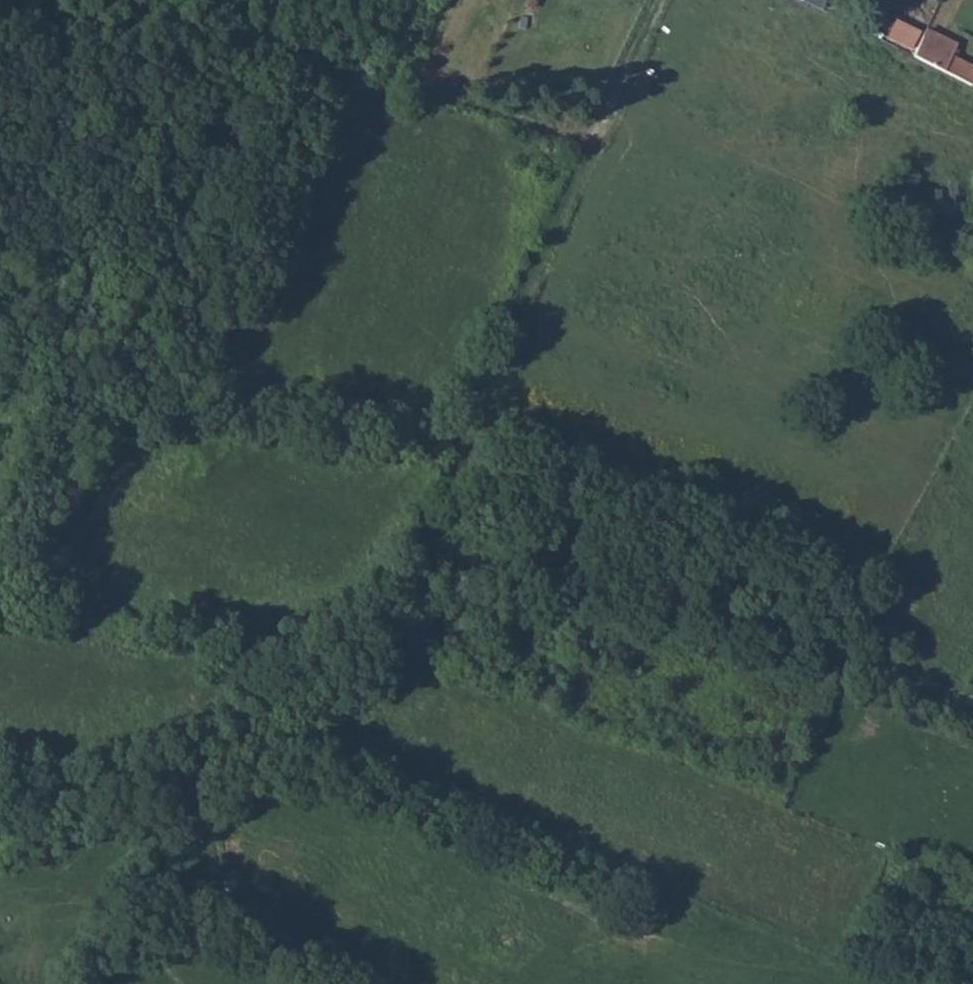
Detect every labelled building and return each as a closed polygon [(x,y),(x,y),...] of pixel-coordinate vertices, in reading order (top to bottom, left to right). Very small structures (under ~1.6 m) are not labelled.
[(919,34),(896,23),(888,38),(912,49),(919,34)] [(925,31),(913,57),(944,73),(952,56),(957,45),(925,31)] [(944,73),(970,86),(972,81),(972,67),(952,56),(944,73)]
